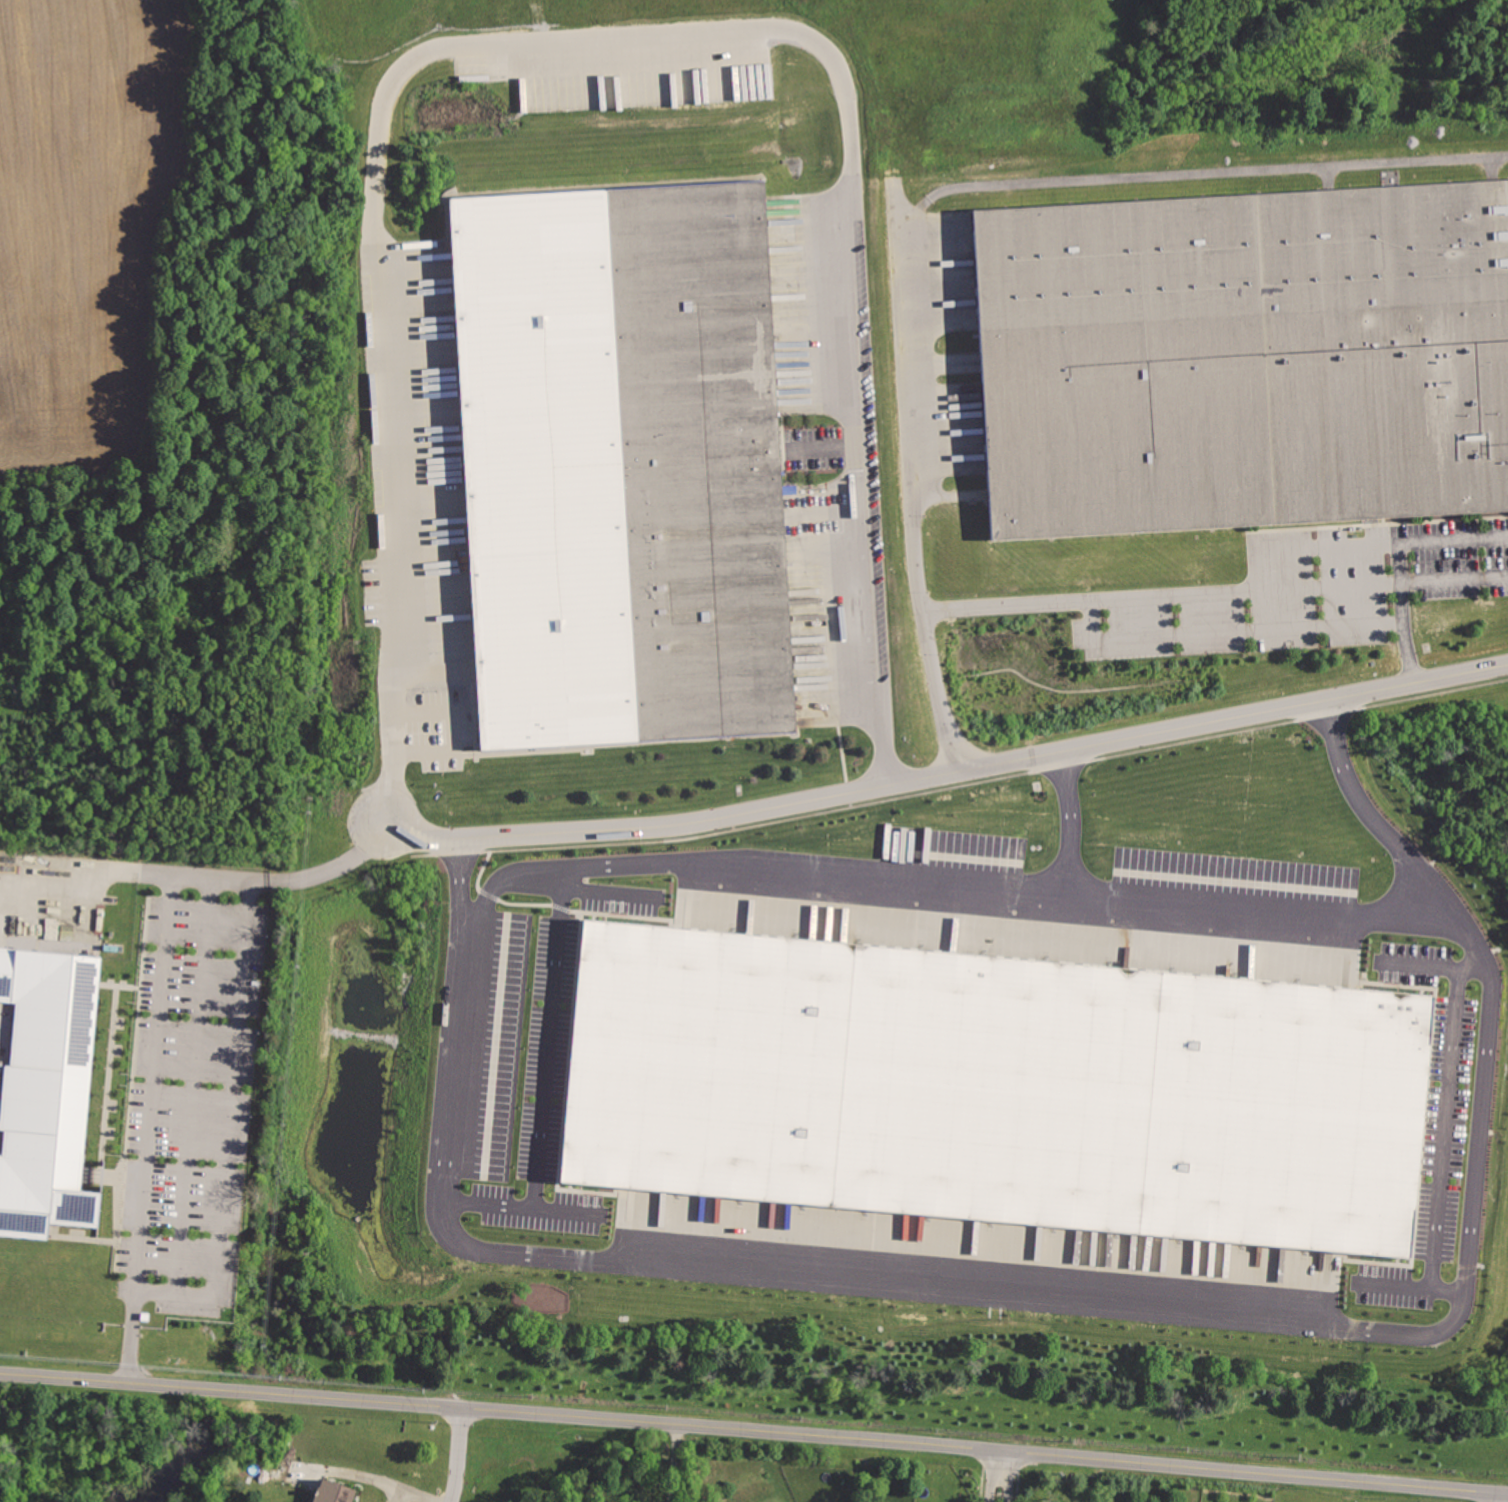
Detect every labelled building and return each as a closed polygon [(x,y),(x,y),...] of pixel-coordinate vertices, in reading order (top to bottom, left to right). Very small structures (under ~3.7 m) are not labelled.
[(442,198),(476,753),(800,733),(766,179),(442,198)] [(993,541),(1507,507),(1507,181),(972,216),(993,541)] [(584,919),(560,1181),(1409,1258),(1433,995),(584,919)] [(46,1238),(48,1220),(97,1225),(100,1194),(78,1192),(100,957),(0,948),(0,1001),(16,1003),(10,1065),(4,1064),(0,1107),(0,1129),(4,1129),(2,1155),(0,1155),(0,1234),(46,1238)] [(313,1501),(352,1501),(357,1488),(323,1476),(313,1501)]
